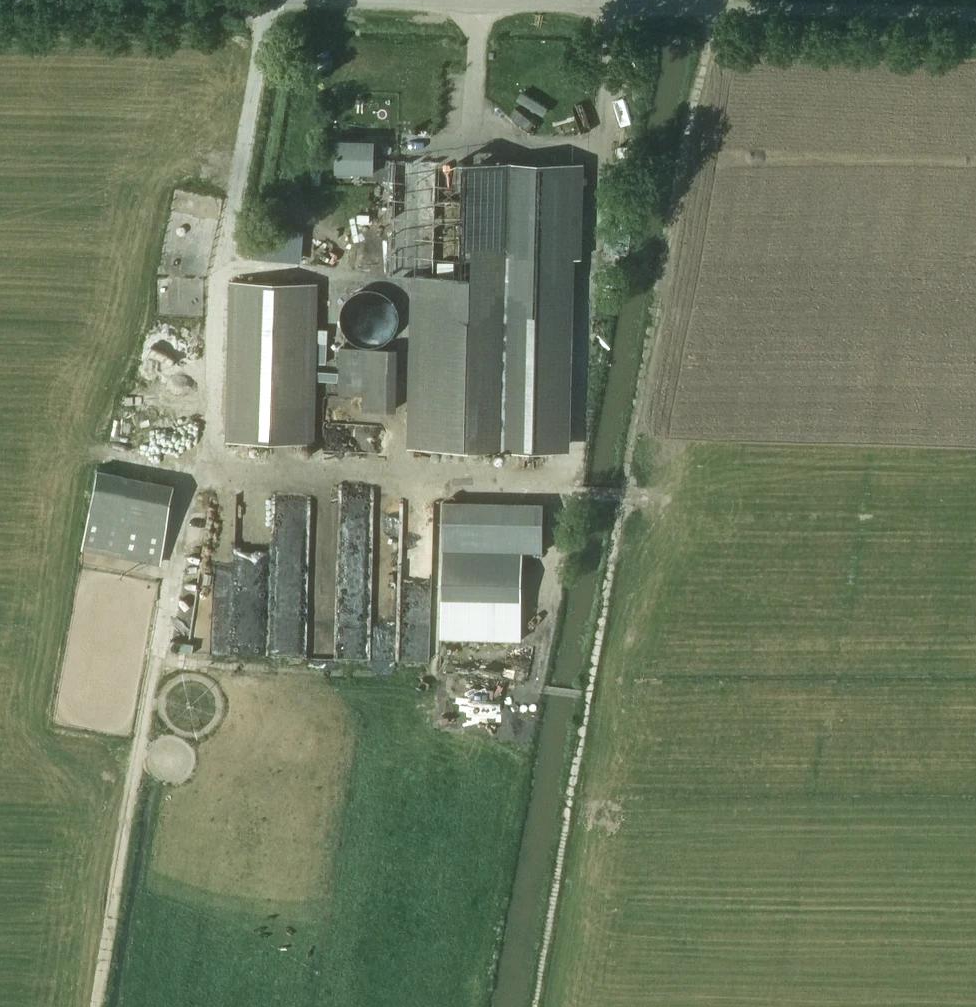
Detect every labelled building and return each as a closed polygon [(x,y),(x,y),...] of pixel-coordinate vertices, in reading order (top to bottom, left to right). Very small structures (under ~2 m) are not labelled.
[(374,141),(338,141),(338,171),(369,172),(374,172),(374,159),(374,141)] [(415,276),(412,447),(571,449),(575,259),(583,259),(585,164),(374,159),(374,172),(369,172),(369,180),(394,180),(391,275),(415,276)] [(232,282),(227,439),(313,442),(317,284),(232,282)] [(339,396),(363,397),(364,349),(340,348),(339,396)] [(193,614),(192,652),(399,658),(400,625),(384,625),(384,616),(369,616),(372,504),(274,501),(273,542),(232,541),(231,592),(212,592),(211,615),(193,614)] [(522,601),(523,553),(543,553),(544,503),(443,502),(443,600),(522,601)] [(82,546),(83,546),(161,561),(168,526),(89,511),(82,546)]
